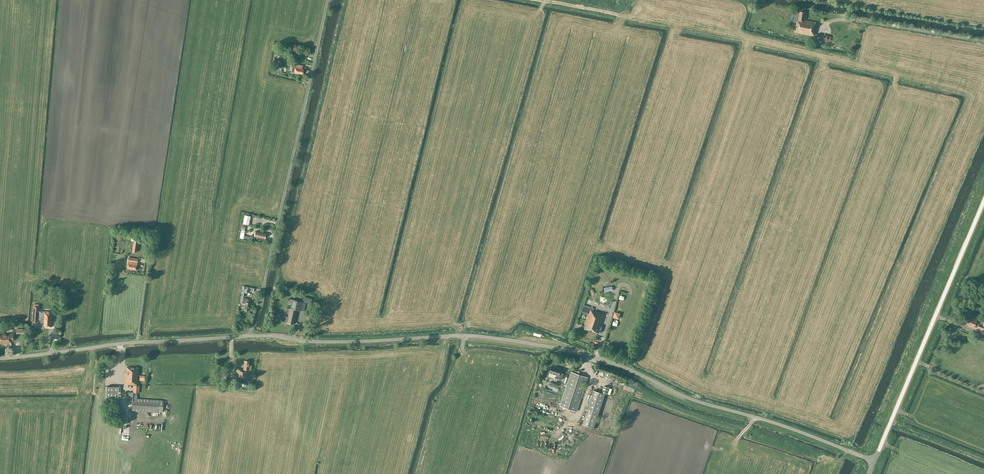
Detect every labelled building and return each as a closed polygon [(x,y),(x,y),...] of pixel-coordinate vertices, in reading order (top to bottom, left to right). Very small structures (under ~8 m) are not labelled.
[(804,18),(805,13),(800,11),(799,13),(796,13),(795,17),(798,17),(795,32),(813,36),(815,26),(814,26),(814,22),(805,20),(805,18),(804,18)] [(296,65),(293,65),(292,69),(292,72),(294,72),(294,73),(302,74),(303,69),(302,69),(303,66),(296,64),(296,65)] [(251,216),(245,215),(243,225),(247,226),(247,224),(249,224),(251,216)] [(245,226),(242,226),(242,230),(241,230),(240,238),(244,239),(244,238),(250,239),(250,236),(244,236),(245,230),(245,226)] [(138,259),(129,257),(128,261),(128,262),(127,268),(136,270),(137,264),(137,262),(137,263),(138,259)] [(248,302),(248,299),(243,298),(242,303),(245,303),(244,310),(249,311),(250,303),(248,302)] [(304,311),(306,302),(289,299),(287,308),(290,308),(288,317),(285,316),(284,317),(277,315),(275,321),(283,322),(283,321),(287,322),(287,323),(293,324),(297,310),(304,311)] [(38,311),(38,306),(33,306),(32,322),(37,322),(37,320),(44,320),(44,326),(52,327),(52,312),(44,311),(44,312),(38,311)] [(600,313),(591,310),(584,329),(597,333),(599,329),(602,331),(603,325),(600,324),(604,315),(600,314),(600,313)] [(969,318),(967,323),(968,323),(967,325),(973,328),(973,327),(977,328),(977,329),(983,332),(983,321),(980,319),(978,322),(979,322),(979,323),(976,322),(977,319),(971,316),(970,319),(969,318)] [(13,333),(9,334),(0,335),(0,342),(0,344),(5,344),(5,343),(10,342),(10,341),(13,341),(13,333)] [(249,361),(244,361),(243,369),(237,368),(236,377),(239,377),(239,378),(248,379),(249,370),(251,370),(251,365),(249,365),(249,361)] [(561,369),(552,365),(549,372),(550,373),(549,376),(555,378),(561,380),(563,373),(560,372),(561,369)] [(138,373),(138,368),(127,367),(126,372),(125,372),(125,384),(129,384),(128,384),(129,384),(129,387),(133,388),(133,392),(129,392),(128,402),(132,402),(132,410),(163,412),(163,400),(137,398),(137,393),(139,393),(139,385),(138,385),(138,373)] [(588,377),(571,372),(560,406),(577,411),(588,377)] [(118,397),(118,387),(106,386),(106,397),(118,397)] [(594,428),(605,394),(601,393),(593,390),(582,424),(594,428)] [(115,405),(114,405),(113,405),(113,406),(112,407),(111,407),(111,408),(111,409),(110,409),(110,410),(110,411),(110,412),(110,413),(111,413),(111,414),(112,415),(112,416),(113,416),(114,417),(115,417),(116,417),(117,417),(118,417),(119,417),(120,417),(121,416),(122,415),(122,414),(123,414),(123,413),(123,412),(123,411),(123,410),(123,409),(123,408),(122,407),(122,406),(121,406),(120,405),(118,404),(117,404),(116,404),(115,405)]
